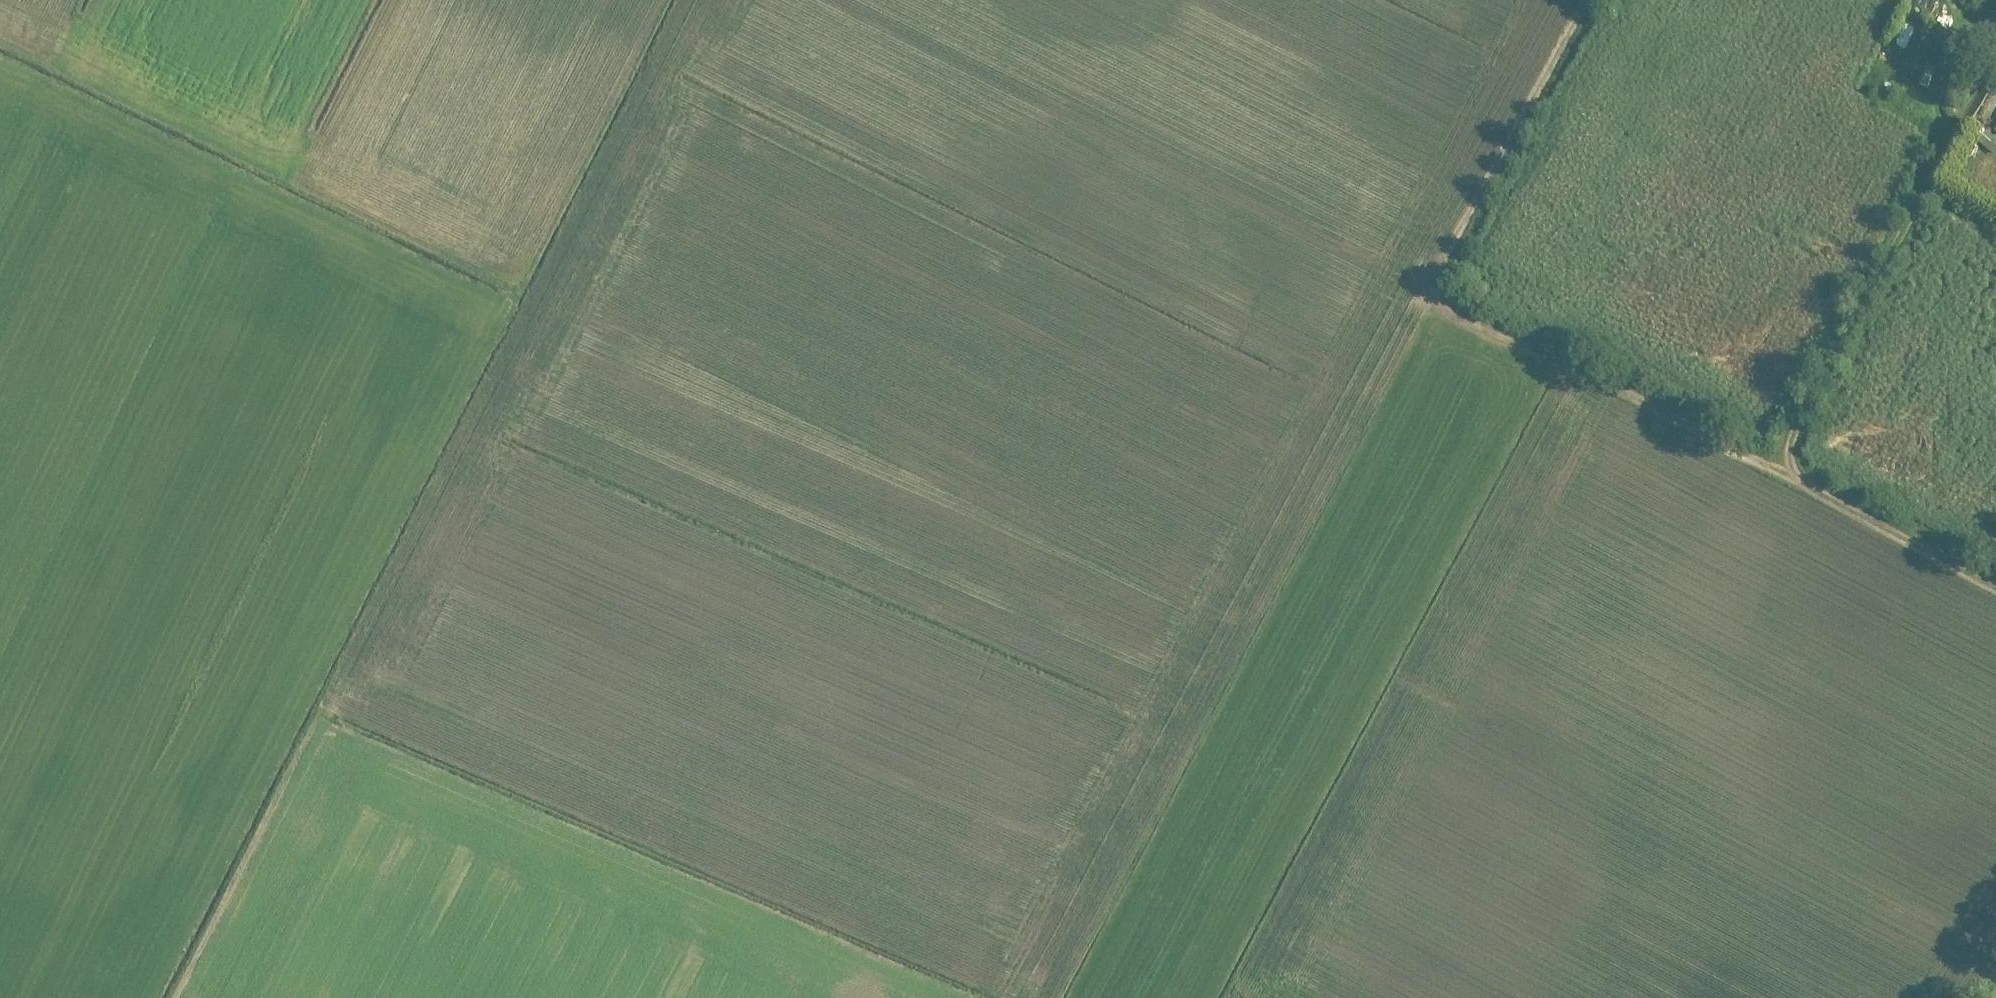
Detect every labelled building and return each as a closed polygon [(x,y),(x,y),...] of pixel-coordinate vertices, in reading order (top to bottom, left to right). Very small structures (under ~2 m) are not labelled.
[(1942,17),(1941,0),(1924,0),(1926,18),(1942,17)] [(1912,55),(1924,29),(1910,23),(1898,49),(1912,55)]
